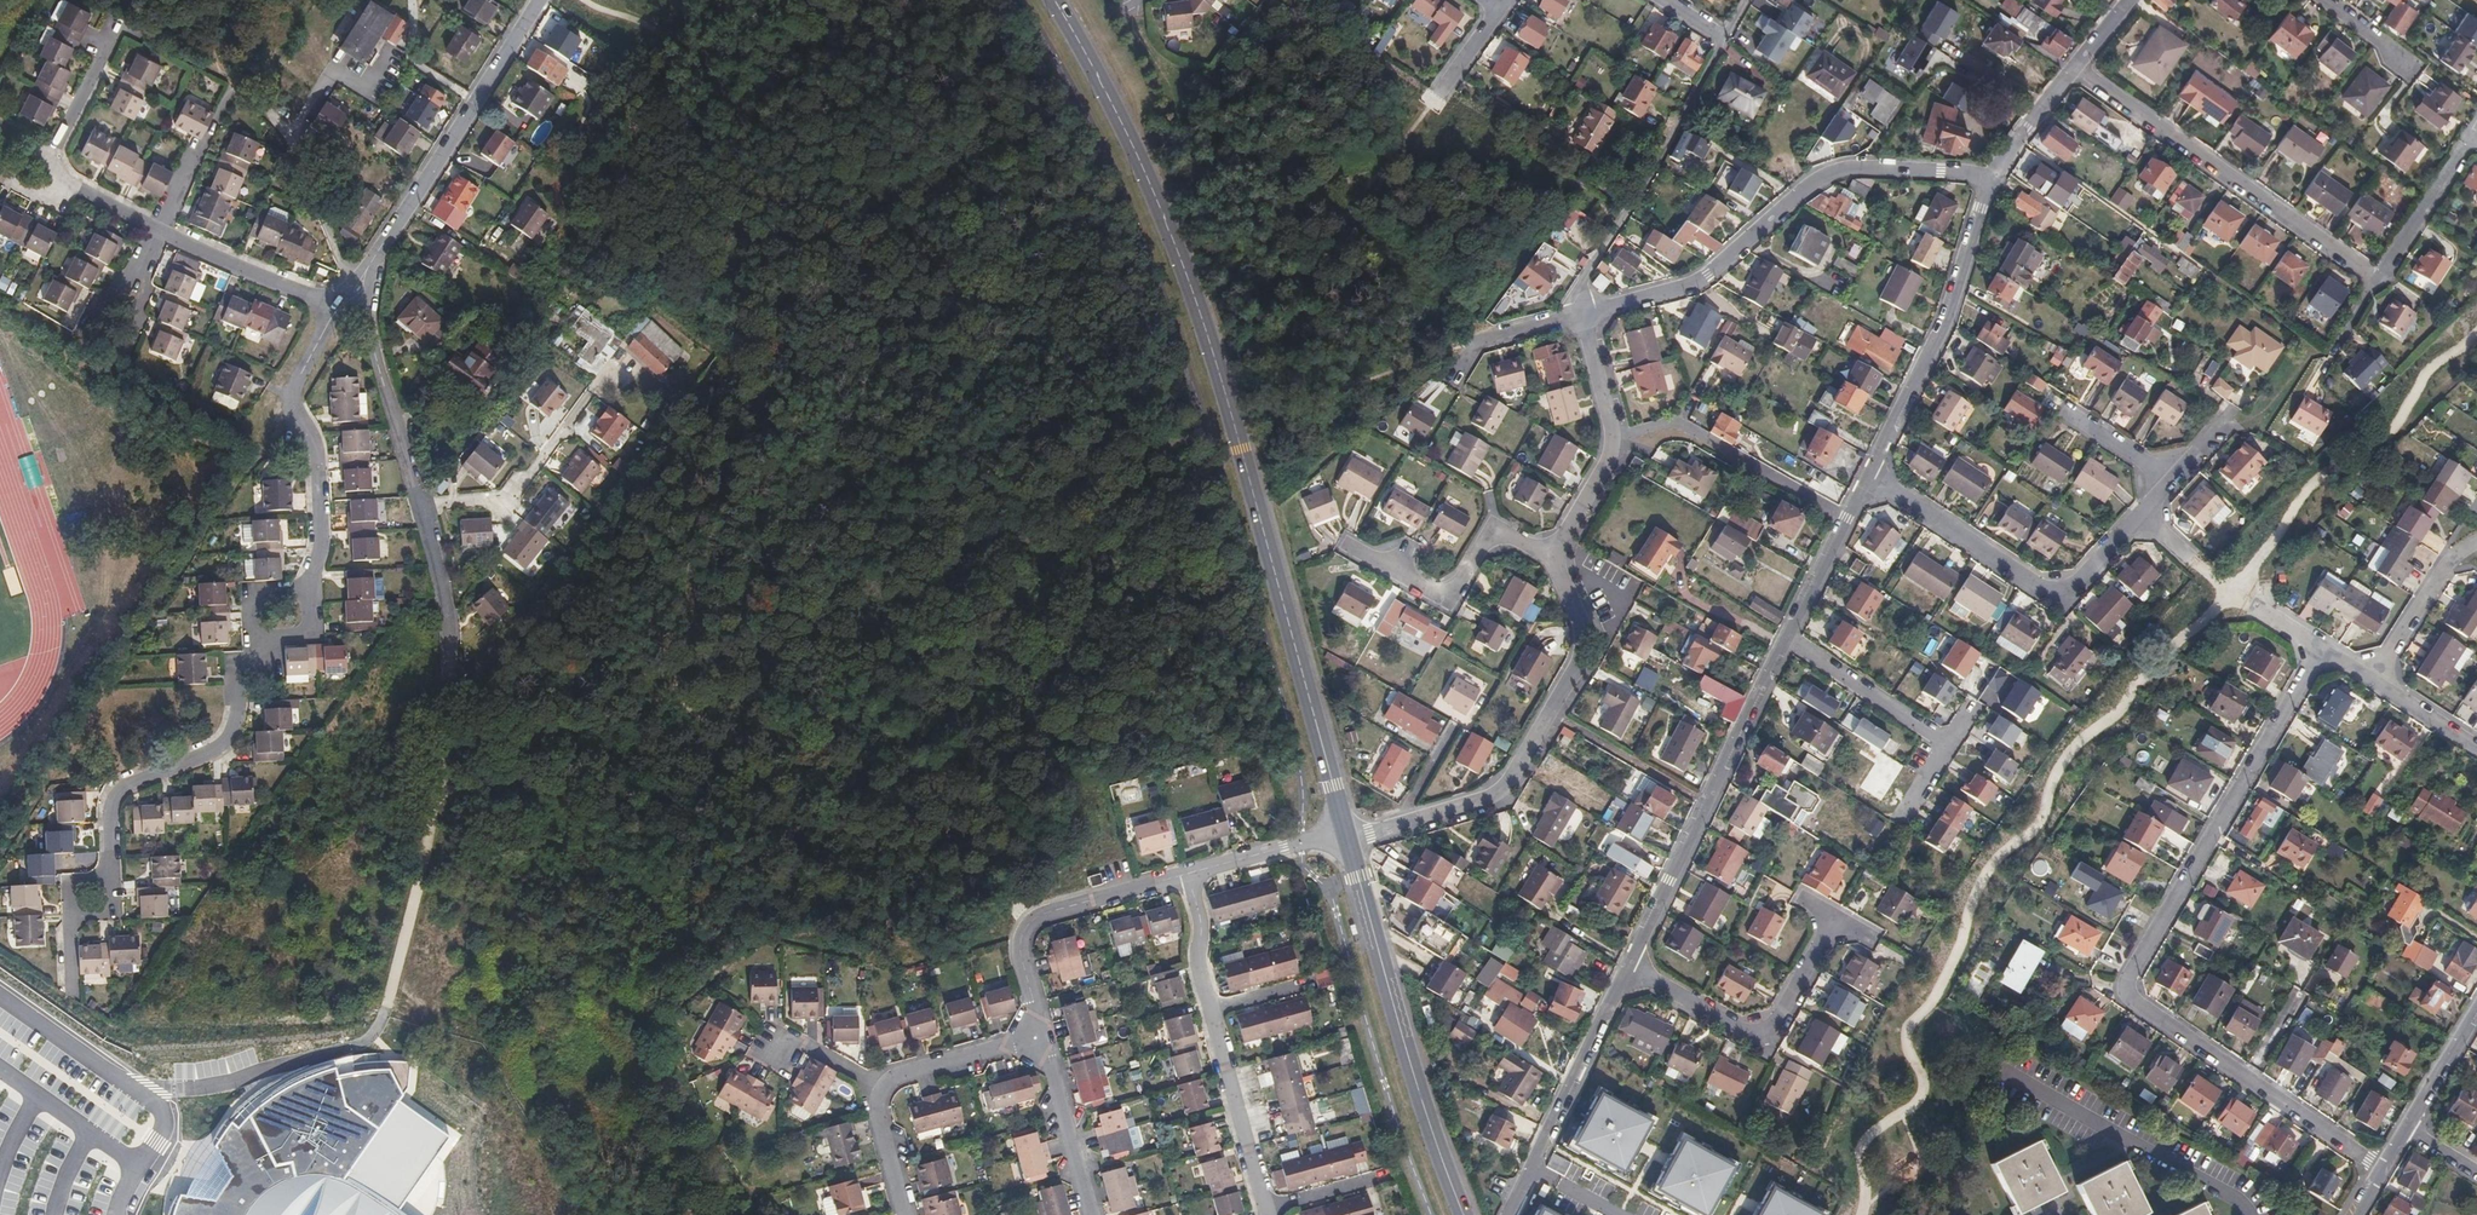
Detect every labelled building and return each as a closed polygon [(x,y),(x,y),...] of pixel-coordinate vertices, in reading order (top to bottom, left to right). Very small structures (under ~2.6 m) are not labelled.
[(492,0),(468,0),(461,10),(485,26),(500,5),(492,0)] [(1201,0),(1194,0),(1191,4),(1165,8),(1167,36),(1195,33),(1194,18),(1206,15),(1211,8),(1201,0)] [(1211,8),(1218,0),(1201,0),(1211,8)] [(1345,0),(1343,0),(1338,9),(1349,17),(1355,7),(1345,0)] [(1412,5),(1440,26),(1430,40),(1439,47),(1462,16),(1445,4),(1440,0),(1416,0),(1412,5)] [(1539,6),(1548,12),(1557,18),(1569,0),(1543,0),(1539,6)] [(1794,34),(1799,37),(1812,17),(1794,6),(1790,3),(1792,0),(1774,0),(1773,2),(1785,10),(1777,24),(1794,34)] [(2058,30),(2015,0),(2005,0),(2001,6),(2047,37),(2051,40),(2058,30)] [(2033,2),(2051,15),(2052,13),(2056,16),(2063,7),(2059,4),(2062,0),(2035,0),(2033,2)] [(2165,13),(2176,0),(2151,0),(2165,13)] [(2210,4),(2230,20),(2246,0),(2213,0),(2210,4)] [(58,23),(68,3),(63,1),(59,1),(51,19),(58,23)] [(1960,15),(1937,1),(1920,26),(1923,27),(1917,38),(1933,47),(1940,37),(1944,42),(1960,15)] [(2384,23),(2400,34),(2415,12),(2404,5),(2399,1),(2396,5),(2384,23)] [(57,32),(80,44),(84,37),(81,35),(91,15),(68,3),(58,23),(61,24),(57,32)] [(362,60),(390,16),(370,3),(342,47),(362,60)] [(1555,21),(1557,18),(1548,12),(1546,15),(1555,21)] [(2281,22),(2270,37),(2294,56),(2312,33),(2288,14),(2281,22)] [(576,28),(559,17),(543,42),(561,54),(576,28)] [(408,26),(396,18),(384,36),(396,45),(408,26)] [(1777,24),(1768,18),(1761,30),(1766,34),(1755,50),(1776,63),(1794,34),(1777,24)] [(1537,48),(1548,31),(1529,19),(1518,36),(1537,48)] [(1393,21),(1388,27),(1396,32),(1400,26),(1393,21)] [(2007,27),(2022,38),(2026,32),(2011,22),(2007,27)] [(2398,37),(2400,34),(2384,23),(2382,26),(2398,37)] [(2014,49),(2018,41),(1995,25),(1984,42),(2002,54),(2005,53),(2010,46),(2014,49)] [(1655,26),(1643,46),(1663,57),(1674,38),(1655,26)] [(2397,39),(2398,37),(2382,26),(2381,27),(2397,39)] [(53,39),(57,32),(48,27),(38,44),(45,48),(50,38),(53,39)] [(461,27),(446,51),(465,63),(480,40),(461,27)] [(1388,27),(1372,52),(1380,57),(1396,32),(1388,27)] [(2148,45),(2153,49),(2139,68),(2158,82),(2184,46),(2160,29),(2148,45)] [(2042,46),(2057,57),(2070,38),(2058,30),(2051,40),(2047,37),(2041,46),(2042,46)] [(2330,31),(2317,47),(2324,53),(2318,60),(2338,75),(2354,53),(2348,48),(2349,46),(2330,31)] [(73,50),(76,51),(80,44),(57,32),(53,39),(50,38),(45,48),(40,57),(48,61),(63,69),(73,50)] [(2475,45),(2458,33),(2440,60),(2457,72),(2463,63),(2464,64),(2471,55),(2470,53),(2475,45)] [(1917,38),(1912,35),(1897,61),(1920,75),(1936,49),(1933,47),(1917,38)] [(1669,65),(1672,67),(1688,45),(1683,42),(1669,65)] [(1688,45),(1672,67),(1690,78),(1700,62),(1688,55),(1693,48),(1688,45)] [(525,67),(557,87),(563,77),(559,75),(564,68),(557,63),(536,50),(525,67)] [(1526,63),(1506,50),(1492,72),(1512,85),(1526,63)] [(1372,52),(1361,69),(1369,74),(1379,58),(1380,57),(1372,52)] [(1824,52),(1807,75),(1837,96),(1853,73),(1824,52)] [(125,74),(121,81),(144,93),(149,85),(151,87),(161,68),(138,55),(128,75),(125,74)] [(36,89),(60,102),(64,95),(61,93),(71,73),(63,69),(48,61),(38,81),(40,82),(36,89)] [(2231,65),(2226,72),(2241,85),(2247,77),(2231,65)] [(559,75),(563,77),(568,70),(564,68),(559,75)] [(2366,70),(2344,98),(2365,114),(2387,87),(2366,70)] [(2199,107),(2207,112),(2222,123),(2237,102),(2196,72),(2178,96),(2197,110),(2199,107)] [(1622,108),(1640,119),(1645,111),(1642,110),(1655,89),(1632,76),(1619,97),(1626,101),(1622,108)] [(1731,77),(1719,98),(1751,117),(1764,96),(1731,77)] [(144,93),(121,81),(118,88),(121,90),(111,110),(133,121),(143,102),(141,100),(144,93)] [(1975,96),(1952,83),(1942,98),(1965,112),(1975,96)] [(440,108),(446,97),(427,85),(420,96),(440,108)] [(2458,101),(2440,86),(2429,99),(2426,97),(2417,108),(2439,125),(2458,101)] [(498,110),(508,117),(512,120),(510,122),(520,129),(537,102),(513,87),(498,110)] [(1870,114),(1883,123),(1899,101),(1881,88),(1873,100),(1878,103),(1870,114)] [(56,109),(60,102),(36,89),(32,97),(29,96),(20,114),(43,126),(53,107),(56,109)] [(406,118),(425,130),(440,108),(420,96),(406,118)] [(2102,125),(2104,127),(2110,118),(2083,99),(2069,119),(2093,137),(2102,125)] [(1614,112),(1597,101),(1592,110),(1590,109),(1573,140),(1596,153),(1603,142),(1598,139),(1600,136),(1603,131),(1606,132),(1612,121),(1609,119),(1614,112)] [(1899,101),(1883,123),(1887,126),(1903,103),(1899,101)] [(174,126),(194,136),(201,140),(213,117),(187,102),(174,126)] [(1934,104),(1922,142),(1943,148),(1942,152),(1951,155),(1953,150),(1959,151),(1962,144),(1964,144),(1968,132),(1951,126),(1955,111),(1934,104)] [(2205,115),(2207,112),(2199,107),(2197,110),(2205,115)] [(2240,115),(2229,132),(2237,137),(2233,143),(2256,159),(2271,137),(2240,115)] [(420,134),(401,120),(390,136),(382,130),(376,139),(391,149),(404,159),(415,145),(413,144),(420,134)] [(2076,132),(2059,120),(2042,144),(2065,160),(2077,144),(2070,139),(2076,132)] [(2104,127),(2102,125),(2093,137),(2118,151),(2123,141),(2104,127)] [(2292,125),(2276,148),(2300,165),(2305,158),(2313,163),(2324,148),(2292,125)] [(1691,137),(1685,134),(1683,132),(1669,157),(1679,162),(1686,150),(1701,158),(1711,139),(1695,129),(1693,134),(1691,137)] [(514,143),(497,131),(491,139),(486,147),(480,155),(498,167),(514,143)] [(2386,143),(2379,152),(2403,171),(2423,146),(2403,131),(2391,147),(2386,143)] [(81,154),(108,168),(120,147),(120,146),(93,132),(81,154)] [(259,145),(235,135),(226,155),(224,154),(220,162),(244,172),(248,165),(250,166),(259,145)] [(375,138),(369,147),(384,158),(391,149),(376,139),(375,138)] [(108,168),(107,170),(127,180),(125,183),(132,186),(145,163),(137,159),(139,157),(120,147),(108,168)] [(244,172),(220,162),(217,170),(220,171),(211,191),(233,200),(235,201),(243,182),(241,181),(244,172)] [(2147,184),(2156,190),(2162,194),(2173,178),(2151,162),(2139,178),(2147,184)] [(142,187),(162,198),(173,175),(153,164),(152,167),(145,163),(132,186),(140,191),(142,187)] [(2040,167),(2028,184),(2046,196),(2058,179),(2040,167)] [(2465,184),(2476,190),(2476,168),(2475,167),(2465,184)] [(1761,181),(1741,169),(1728,190),(1748,203),(1761,181)] [(2320,171),(2304,193),(2336,215),(2351,194),(2320,171)] [(2079,184),(2063,173),(2058,179),(2046,196),(2063,208),(2079,184)] [(456,177),(431,215),(454,230),(463,215),(459,212),(474,188),(456,177)] [(1545,189),(1570,206),(1573,201),(1568,197),(1571,193),(1551,180),(1545,189)] [(1853,180),(1848,189),(1864,198),(1869,190),(1853,180)] [(2176,204),(2191,215),(2203,198),(2182,183),(2167,203),(2173,207),(2176,204)] [(2156,190),(2147,184),(2141,192),(2150,198),(2156,190)] [(1646,193),(1652,197),(1656,190),(1650,186),(1646,193)] [(1583,189),(1579,194),(1585,198),(1589,192),(1583,189)] [(2110,202),(2125,212),(2134,199),(2119,189),(2110,202)] [(211,191),(208,190),(196,218),(193,217),(190,227),(220,240),(224,230),(221,229),(223,224),(233,200),(211,191)] [(361,235),(383,202),(366,191),(343,224),(361,235)] [(2021,193),(2013,207),(2033,219),(2030,223),(2046,233),(2057,212),(2059,209),(2031,191),(2028,197),(2021,193)] [(2363,193),(2347,215),(2377,236),(2393,214),(2363,193)] [(1703,233),(1707,235),(1713,228),(1714,228),(1722,219),(1721,218),(1728,209),(1705,195),(1686,221),(1696,228),(1703,233)] [(1806,203),(1822,213),(1829,201),(1818,195),(1806,203)] [(1848,227),(1852,219),(1849,217),(1854,208),(1851,206),(1852,204),(1837,196),(1835,200),(1831,197),(1829,201),(1822,213),(1848,227)] [(1929,209),(1921,222),(1940,233),(1955,206),(1937,196),(1929,209)] [(1586,207),(1591,210),(1596,204),(1591,200),(1586,207)] [(1590,213),(1573,203),(1570,207),(1587,217),(1590,213)] [(2219,203),(2203,225),(2226,241),(2240,222),(2226,212),(2228,209),(2219,203)] [(2187,221),(2191,215),(2176,204),(2173,207),(2171,210),(2187,221)] [(511,229),(531,243),(548,219),(527,205),(511,229)] [(1915,219),(1921,222),(1929,209),(1923,206),(1915,219)] [(287,226),(292,215),(272,207),(267,217),(287,226)] [(30,219),(24,215),(22,219),(4,209),(0,215),(0,237),(10,242),(12,239),(18,243),(30,219)] [(259,214),(249,238),(277,250),(285,230),(287,226),(267,217),(259,214)] [(2457,216),(2453,224),(2460,228),(2465,221),(2457,216)] [(38,223),(30,219),(18,243),(26,247),(25,249),(44,261),(56,239),(57,238),(37,226),(38,223)] [(1848,227),(1870,238),(1874,230),(1852,219),(1848,227)] [(1670,241),(1681,248),(1686,242),(1696,228),(1686,221),(1670,241)] [(1802,226),(1797,236),(1792,234),(1790,238),(1794,240),(1788,252),(1815,266),(1829,240),(1802,226)] [(2253,227),(2239,246),(2262,262),(2275,243),(2253,227)] [(1723,245),(1707,235),(1703,233),(1696,228),(1686,242),(1689,245),(1694,238),(1702,244),(1715,252),(1723,245)] [(106,266),(107,267),(118,249),(121,250),(125,242),(101,230),(97,237),(95,236),(85,255),(106,266)] [(277,250),(275,254),(303,266),(303,264),(311,246),(313,241),(285,230),(277,250)] [(1671,262),(1681,248),(1670,241),(1655,232),(1646,244),(1656,251),(1671,262)] [(2183,253),(2189,244),(2193,238),(2186,233),(2184,235),(2179,232),(2170,244),(2183,253)] [(461,247),(440,234),(421,264),(441,277),(461,247)] [(1911,260),(1928,269),(1941,244),(1925,235),(1911,260)] [(1557,250),(1574,256),(1578,245),(1561,239),(1557,250)] [(2140,239),(2135,247),(2133,250),(2153,263),(2150,267),(2160,274),(2168,262),(2143,245),(2145,242),(2140,239)] [(2130,253),(2133,250),(2135,247),(2127,241),(2121,250),(2129,256),(2130,253)] [(2017,287),(2023,291),(2031,278),(2030,277),(2042,257),(2030,250),(2017,242),(2014,247),(2006,260),(1997,275),(2017,287)] [(2000,256),(2006,260),(2014,247),(2008,243),(2000,256)] [(1547,266),(1556,254),(1543,244),(1531,260),(1538,266),(1542,261),(1547,266)] [(1656,251),(1646,244),(1640,252),(1650,259),(1656,251)] [(2194,248),(2189,244),(2183,253),(2188,256),(2194,248)] [(311,246),(303,264),(310,267),(317,248),(311,246)] [(1619,248),(1612,259),(1614,261),(1611,265),(1628,278),(1639,262),(1619,248)] [(2421,265),(2419,263),(2413,272),(2437,287),(2451,263),(2430,251),(2425,259),(2421,265)] [(84,288),(88,291),(99,272),(101,274),(106,266),(85,255),(82,253),(77,261),(75,260),(65,278),(84,288)] [(2140,260),(2130,253),(2129,256),(2112,279),(2123,286),(2140,260)] [(2285,254),(2272,273),(2292,287),(2306,268),(2285,254)] [(1740,299),(1760,310),(1782,271),(1760,258),(1743,288),(1746,289),(1740,299)] [(2192,280),(2199,271),(2181,259),(2176,266),(2180,268),(2179,271),(2192,280)] [(1544,270),(1538,266),(1531,260),(1516,281),(1527,289),(1539,298),(1541,299),(1556,279),(1544,270)] [(507,275),(520,283),(530,269),(518,261),(507,275)] [(1544,270),(1547,266),(1542,261),(1538,266),(1544,270)] [(1595,271),(1600,274),(1606,266),(1601,262),(1595,271)] [(173,273),(165,293),(167,294),(189,303),(198,283),(195,282),(198,274),(173,264),(170,271),(173,273)] [(1905,314),(1914,297),(1912,295),(1920,280),(1898,268),(1881,301),(1905,314)] [(1610,282),(1600,275),(1593,283),(1602,291),(1610,282)] [(2017,287),(1997,275),(1987,291),(2007,303),(2010,298),(2017,287)] [(65,278),(60,276),(55,283),(54,282),(43,301),(66,314),(77,295),(80,296),(84,288),(65,278)] [(1912,295),(1914,297),(1923,281),(1920,280),(1912,295)] [(2327,280),(2310,304),(2329,317),(2346,293),(2327,280)] [(2023,291),(2017,287),(2010,298),(2017,302),(2023,291)] [(542,293),(538,289),(531,298),(536,302),(542,293)] [(1537,299),(1539,298),(1527,289),(1523,295),(1525,303),(1537,299)] [(167,303),(158,323),(161,324),(182,333),(191,313),(189,312),(192,304),(189,303),(167,294),(164,302),(167,303)] [(244,327),(253,307),(225,295),(216,315),(214,319),(242,332),(244,327)] [(2151,304),(2168,315),(2171,311),(2168,309),(2170,306),(2156,296),(2151,304)] [(424,342),(441,322),(416,299),(399,319),(424,342)] [(2389,318),(2384,326),(2403,338),(2418,315),(2395,300),(2385,315),(2389,318)] [(291,319),(255,303),(253,307),(244,327),(264,335),(262,340),(277,346),(283,332),(285,333),(291,319)] [(1705,348),(1723,317),(1707,308),(1700,304),(1682,334),(1705,348)] [(580,306),(571,316),(577,320),(570,329),(587,342),(577,356),(583,361),(579,366),(594,378),(624,340),(580,306)] [(2380,323),(2384,326),(2389,318),(2385,315),(2380,323)] [(2123,336),(2138,346),(2151,327),(2136,317),(2131,325),(2123,336)] [(2172,318),(2171,329),(2179,331),(2183,323),(2179,320),(2173,318),(2172,318)] [(627,348),(659,378),(683,352),(652,322),(627,348)] [(2104,339),(2108,333),(2099,327),(2098,330),(2085,322),(2083,326),(2084,327),(2089,330),(2104,339)] [(1778,349),(1802,362),(1815,340),(1791,327),(1784,323),(1772,345),(1778,349)] [(2117,333),(2123,336),(2131,325),(2127,323),(2125,327),(2122,326),(2117,333)] [(182,333),(161,324),(157,332),(160,333),(152,353),(176,364),(184,343),(182,342),(186,335),(182,333)] [(1977,340),(2001,355),(2009,343),(2001,338),(2004,333),(1994,327),(1993,328),(1987,324),(1977,340)] [(2073,331),(2079,334),(2084,327),(2083,326),(2078,324),(2073,331)] [(747,331),(762,341),(766,336),(751,326),(747,331)] [(1652,327),(1628,334),(1632,347),(1629,347),(1635,369),(1658,363),(1661,362),(1652,327)] [(2084,337),(2089,330),(2084,327),(2079,334),(2084,337)] [(1892,360),(1897,352),(1856,328),(1845,348),(1887,373),(1894,361),(1892,360)] [(2258,366),(2257,367),(2265,373),(2283,348),(2254,328),(2233,358),(2250,370),(2253,365),(2254,364),(2258,366)] [(279,347),(285,333),(283,332),(277,346),(279,347)] [(493,332),(484,344),(498,354),(506,341),(493,332)] [(2133,353),(2138,346),(2123,336),(2120,342),(2123,344),(2125,348),(2133,353)] [(1724,338),(1709,363),(1722,370),(1723,368),(1738,376),(1754,349),(1739,341),(1737,345),(1724,338)] [(498,354),(484,344),(481,341),(464,362),(458,357),(447,372),(485,400),(496,384),(488,379),(503,358),(498,354)] [(2056,371),(2067,354),(2046,342),(2042,348),(2054,355),(2049,362),(2054,366),(2052,369),(2056,371)] [(1549,385),(1571,379),(1567,364),(1570,363),(1567,352),(1560,354),(1557,343),(1532,349),(1535,361),(1542,359),(1549,385)] [(2108,384),(2120,364),(2094,347),(2083,365),(2098,374),(2096,377),(2108,384)] [(2355,360),(2349,366),(2342,372),(2359,390),(2386,363),(2371,347),(2364,354),(2360,350),(2353,357),(2355,360)] [(1966,361),(1968,363),(1976,350),(1974,349),(1966,361)] [(1976,350),(1968,363),(1960,376),(1980,389),(1986,379),(1992,383),(2002,368),(1995,364),(1996,363),(1976,350)] [(1787,355),(1782,361),(1789,367),(1794,360),(1787,355)] [(2347,363),(2349,366),(2355,360),(2353,357),(2347,363)] [(1500,395),(1529,387),(1522,361),(1493,369),(1500,395)] [(2212,362),(2203,373),(2208,377),(2217,366),(2212,362)] [(1666,394),(1658,363),(1635,369),(1632,370),(1635,381),(1638,380),(1641,391),(1643,400),(1666,394)] [(1863,396),(1868,398),(1879,377),(1856,363),(1844,385),(1863,396)] [(216,394),(240,404),(252,377),(227,366),(216,394)] [(2042,393),(2047,385),(2029,373),(2024,381),(2042,393)] [(2208,388),(2223,399),(2231,388),(2216,377),(2208,388)] [(336,388),(332,388),(332,394),(330,394),(332,424),(360,423),(359,416),(367,416),(366,397),(358,398),(358,392),(357,390),(358,389),(357,379),(336,381),(336,388)] [(548,416),(553,409),(559,402),(562,404),(569,396),(549,379),(530,401),(548,416)] [(2117,407),(2132,416),(2145,395),(2123,380),(2110,402),(2117,407)] [(1852,416),(1863,396),(1844,385),(1843,385),(1834,399),(1824,393),(1818,404),(1831,411),(1834,406),(1852,416)] [(1574,409),(1578,408),(1572,387),(1569,388),(1574,409)] [(1581,419),(1578,408),(1574,409),(1569,388),(1547,394),(1555,426),(1581,419)] [(2017,392),(2004,411),(2032,429),(2044,411),(2017,392)] [(2163,392),(2150,412),(2173,427),(2186,406),(2163,392)] [(236,413),(240,404),(216,394),(212,402),(236,413)] [(1933,423),(1952,436),(1971,408),(1951,395),(1933,423)] [(1509,410),(1487,398),(1471,425),(1493,437),(1509,410)] [(2303,398),(2289,420),(2318,437),(2331,415),(2303,398)] [(559,402),(553,409),(556,411),(562,404),(559,402)] [(1413,405),(1401,425),(1425,440),(1437,420),(1413,405)] [(2130,418),(2132,416),(2117,407),(2116,409),(2130,418)] [(607,449),(626,423),(606,408),(587,434),(607,449)] [(1819,431),(1824,434),(1829,423),(1813,414),(1807,424),(1819,431)] [(1709,435),(1730,446),(1734,438),(1733,437),(1739,427),(1736,425),(1720,415),(1709,435)] [(368,431),(342,432),(343,455),(340,455),(340,463),(367,462),(366,454),(369,453),(368,431)] [(1488,444),(1465,431),(1447,462),(1470,475),(1488,444)] [(1824,434),(1819,431),(1806,453),(1815,459),(1813,463),(1824,468),(1839,442),(1824,434)] [(1577,450),(1555,436),(1538,466),(1560,479),(1577,450)] [(472,470),(479,476),(487,482),(501,464),(478,445),(460,467),(468,474),(472,470)] [(1910,466),(1918,471),(1923,474),(1921,477),(1932,484),(1947,463),(1922,447),(1910,466)] [(2263,465),(2243,447),(2234,457),(2235,458),(2218,476),(2238,494),(2254,476),(2253,475),(2263,465)] [(2045,448),(2032,469),(2061,487),(2074,467),(2045,448)] [(557,477),(577,492),(597,467),(575,450),(570,456),(571,459),(557,477)] [(1363,457),(1350,479),(1365,488),(1380,497),(1394,476),(1363,457)] [(616,458),(610,465),(623,476),(629,468),(616,458)] [(1644,464),(1634,458),(1628,469),(1638,475),(1644,464)] [(1961,491),(1978,502),(1992,482),(1959,460),(1943,483),(1960,494),(1961,491)] [(2434,480),(2459,496),(2466,485),(2462,483),(2468,474),(2447,460),(2434,480)] [(2089,464),(2103,474),(2105,471),(2090,461),(2089,464)] [(367,462),(340,463),(341,471),(344,471),(345,493),(371,491),(370,470),(367,471),(367,462)] [(2119,483),(2103,474),(2089,464),(2074,486),(2105,505),(2119,483)] [(1693,473),(1680,465),(1671,481),(1704,500),(1717,478),(1704,471),(1700,477),(1693,473)] [(1700,477),(1704,471),(1697,467),(1693,473),(1700,477)] [(476,481),(479,476),(472,470),(468,474),(476,481)] [(1539,498),(1542,500),(1548,490),(1527,478),(1514,500),(1532,511),(1539,498)] [(1363,492),(1365,488),(1350,479),(1347,483),(1363,492)] [(2451,507),(2459,496),(2434,480),(2421,500),(2438,511),(2442,514),(2448,505),(2451,507)] [(264,512),(292,511),(290,481),(263,482),(264,512)] [(1312,522),(1339,512),(1330,486),(1303,496),(1312,522)] [(1419,528),(1431,508),(1396,487),(1384,508),(1419,528)] [(547,488),(521,522),(541,536),(567,503),(547,488)] [(1976,505),(1978,502),(1961,491),(1960,494),(1976,505)] [(2210,522),(2217,529),(2229,516),(2202,491),(2180,514),(2201,532),(2210,522)] [(1539,498),(1532,511),(1537,513),(1544,501),(1542,500),(1539,498)] [(377,500),(350,502),(351,523),(348,523),(348,532),(375,531),(374,523),(377,522),(377,500)] [(2431,523),(2438,511),(2421,500),(2414,511),(2407,506),(2394,526),(2415,540),(2418,542),(2424,531),(2422,530),(2428,521),(2431,523)] [(1444,503),(1433,523),(1459,538),(1470,518),(1444,503)] [(1796,514),(1787,509),(1779,505),(1767,527),(1789,539),(1801,517),(1796,514)] [(1787,509),(1796,514),(1798,510),(1789,505),(1787,509)] [(1714,520),(1754,543),(1762,529),(1734,512),(1732,513),(1722,507),(1714,520)] [(2007,530),(2005,532),(2018,541),(2031,522),(2010,508),(1999,524),(2007,530)] [(1663,520),(1669,523),(1674,512),(1669,509),(1663,520)] [(256,544),(256,552),(283,551),(282,543),(279,543),(278,521),(251,522),(251,527),(252,544),(256,544)] [(474,549),(491,548),(489,525),(488,521),(458,523),(460,548),(474,546),(474,549)] [(2041,521),(2026,545),(2049,560),(2065,536),(2041,521)] [(522,570),(545,539),(541,536),(521,522),(515,530),(517,531),(501,553),(522,570)] [(1880,522),(1872,533),(1872,534),(1861,548),(1880,563),(1900,538),(1880,522)] [(1997,527),(2005,532),(2007,530),(1999,524),(1997,527)] [(2380,547),(2404,563),(2410,553),(2408,551),(2415,540),(2394,526),(2380,547)] [(252,544),(251,527),(242,528),(244,545),(252,544)] [(1723,529),(1711,551),(1729,562),(1732,557),(1734,558),(1745,542),(1723,529)] [(375,531),(348,532),(349,541),(352,541),(353,562),(379,561),(378,539),(375,539),(375,531)] [(1666,553),(1672,557),(1679,547),(1653,531),(1634,562),(1654,575),(1659,566),(1658,566),(1666,553)] [(2406,578),(2412,568),(2404,563),(2380,547),(2371,561),(2379,566),(2375,571),(2381,575),(2397,585),(2403,576),(2406,578)] [(254,580),(254,582),(281,581),(280,559),(283,559),(283,551),(256,552),(257,560),(253,560),(254,580)] [(1944,603),(1958,581),(1943,571),(1919,554),(1905,576),(1944,603)] [(254,580),(253,560),(243,561),(244,580),(254,580)] [(1685,569),(1692,573),(1697,564),(1690,560),(1685,569)] [(1849,571),(1858,577),(1865,566),(1856,560),(1849,571)] [(2139,562),(2129,572),(2118,585),(2143,608),(2158,592),(2152,587),(2158,580),(2139,562)] [(1744,570),(1732,563),(1726,573),(1739,580),(1744,570)] [(1958,581),(1960,578),(1945,568),(1943,571),(1958,581)] [(383,570),(374,571),(375,600),(384,600),(383,570)] [(374,571),(347,572),(348,602),(372,601),(375,600),(374,571)] [(2116,583),(2118,585),(2129,572),(2128,571),(2116,583)] [(2328,613),(2333,606),(2347,584),(2326,571),(2305,603),(2315,610),(2318,607),(2328,613)] [(1513,577),(1496,606),(1517,619),(1535,591),(1513,577)] [(1985,590),(1969,579),(1955,601),(1987,622),(2003,598),(1987,588),(1985,590)] [(203,616),(230,614),(229,606),(226,606),(225,584),(198,585),(200,607),(203,607),(203,616)] [(2341,615),(2351,621),(2367,597),(2347,584),(2333,606),(2343,612),(2341,615)] [(1861,585),(1845,611),(1866,624),(1882,598),(1861,585)] [(1349,586),(1337,607),(1363,621),(1375,600),(1349,586)] [(2476,587),(2471,597),(2467,595),(2461,605),(2476,616),(2476,588),(2476,587)] [(484,616),(482,618),(488,625),(508,609),(490,588),(473,602),(484,616)] [(2113,590),(2098,606),(2085,620),(2104,638),(2132,608),(2113,590)] [(1747,608),(1766,620),(1773,608),(1754,596),(1747,608)] [(2388,610),(2367,597),(2351,621),(2361,628),(2363,625),(2374,632),(2388,610)] [(2476,617),(2476,616),(2461,605),(2453,600),(2446,611),(2449,613),(2443,622),(2464,636),(2476,617)] [(348,602),(346,602),(347,632),(373,631),(372,601),(348,602)] [(471,605),(482,618),(484,616),(473,602),(471,605)] [(1388,613),(1382,622),(1391,628),(1403,607),(1394,602),(1388,613)] [(2083,618),(2085,620),(2098,606),(2096,605),(2083,618)] [(1783,614),(1773,608),(1766,620),(1775,626),(1783,614)] [(1440,646),(1445,637),(1429,627),(1431,623),(1406,609),(1400,620),(1424,635),(1421,641),(1437,650),(1440,646)] [(2026,617),(2028,615),(2019,609),(2003,632),(2030,650),(2044,629),(2033,621),(2026,617)] [(231,623),(230,614),(203,616),(204,624),(200,624),(201,645),(228,644),(227,623),(231,623)] [(1479,626),(1482,628),(1488,618),(1485,616),(1479,626)] [(1488,618),(1482,628),(1476,639),(1495,651),(1507,630),(1488,618)] [(1735,644),(1738,638),(1705,619),(1702,625),(1715,632),(1708,644),(1733,658),(1739,647),(1735,644)] [(1684,638),(1687,632),(1673,624),(1670,631),(1684,638)] [(1829,643),(1847,656),(1860,637),(1842,625),(1829,643)] [(1647,657),(1651,648),(1657,638),(1636,627),(1631,637),(1628,641),(1627,640),(1621,650),(1644,663),(1647,657)] [(2449,668),(2458,673),(2472,652),(2442,632),(2435,643),(2432,640),(2425,651),(2449,668)] [(1860,637),(1847,656),(1854,661),(1867,642),(1860,637)] [(1706,661),(1710,663),(1717,650),(1695,638),(1684,659),(1702,669),(1706,661)] [(2052,667),(2065,678),(2067,680),(2088,655),(2069,640),(2057,654),(2060,657),(2052,667)] [(1980,656),(1957,641),(1941,666),(1964,680),(1980,656)] [(323,648),(323,645),(316,646),(317,672),(324,672),(324,675),(347,674),(346,647),(323,648)] [(317,672),(316,646),(307,646),(307,650),(285,651),(286,684),(309,683),(309,673),(317,672)] [(1651,648),(1647,657),(1660,664),(1665,656),(1651,648)] [(2275,674),(2273,672),(2279,662),(2257,649),(2244,669),(2251,673),(2246,681),(2264,692),(2275,674)] [(1530,655),(1523,651),(1509,673),(1531,687),(1546,662),(1531,653),(1530,655)] [(2437,687),(2449,668),(2425,651),(2419,661),(2422,663),(2415,673),(2437,687)] [(179,686),(207,684),(205,655),(178,656),(179,686)] [(1706,661),(1702,669),(1706,671),(1710,663),(1706,661)] [(2060,684),(2065,678),(2052,667),(2047,673),(2060,684)] [(2008,674),(2000,668),(1988,686),(1997,692),(2008,674)] [(1439,699),(1453,707),(1452,709),(1461,715),(1476,691),(1453,676),(1439,699)] [(1949,686),(1934,676),(1922,694),(1944,709),(1956,690),(1949,686)] [(1717,717),(1730,724),(1743,699),(1702,677),(1695,690),(1723,706),(1717,717)] [(2476,712),(2476,679),(2476,678),(2472,683),(2462,700),(2472,707),(2471,709),(2476,712)] [(1807,681),(1795,693),(1800,699),(1812,687),(1807,681)] [(2039,694),(2019,681),(2001,708),(2022,722),(2039,694)] [(2245,696),(2225,684),(2209,710),(2232,724),(2244,704),(2241,703),(2245,696)] [(1603,735),(1617,742),(1638,700),(1610,685),(1601,702),(1612,707),(1602,727),(1606,730),(1603,735)] [(2351,700),(2333,728),(2335,729),(2354,699),(2333,686),(2331,690),(2333,691),(2334,690),(2351,700)] [(1801,703),(1829,721),(1838,706),(1811,689),(1801,703)] [(2316,718),(2333,728),(2351,700),(2334,690),(2333,691),(2316,718)] [(1408,700),(1398,694),(1385,717),(1418,735),(1417,737),(1429,745),(1443,719),(1408,700)] [(290,700),(286,701),(265,702),(266,732),(283,731),(292,731),(290,700)] [(1683,714),(1679,721),(1694,729),(1697,722),(1683,714)] [(1792,735),(1804,743),(1823,755),(1835,735),(1804,716),(1792,735)] [(2019,732),(1997,718),(1986,735),(2008,749),(2019,732)] [(1679,721),(1658,760),(1681,772),(1702,733),(1694,729),(1679,721)] [(1877,752),(1879,753),(1888,739),(1860,721),(1851,735),(1877,752)] [(2405,735),(2397,730),(2388,723),(2373,743),(2400,762),(2416,739),(2407,732),(2405,735)] [(2405,735),(2407,732),(2400,727),(2397,730),(2405,735)] [(1570,740),(1574,734),(1563,728),(1560,734),(1570,740)] [(283,731),(266,732),(256,732),(257,755),(253,755),(254,763),(281,762),(281,754),(284,754),(283,731)] [(2210,731),(2197,753),(2220,766),(2233,744),(2210,731)] [(1490,745),(1469,733),(1453,762),(1474,774),(1490,745)] [(1823,755),(1804,743),(1801,748),(1815,758),(1817,755),(1826,762),(1841,738),(1835,735),(1823,755)] [(2057,743),(2048,736),(2042,744),(2052,750),(2057,743)] [(2306,778),(2319,786),(2341,751),(2325,741),(2313,761),(2310,759),(2300,775),(2306,778)] [(1371,784),(1389,795),(1409,756),(1398,751),(1397,753),(1389,749),(1371,784)] [(1777,778),(1781,772),(1780,772),(1786,761),(1767,749),(1756,765),(1777,778)] [(2011,775),(2017,766),(1995,752),(1989,761),(2011,775)] [(1546,755),(1542,761),(1547,765),(1552,758),(1546,755)] [(1806,758),(1822,768),(1822,767),(1806,756),(1806,758)] [(1819,772),(1822,768),(1806,758),(1803,762),(1819,772)] [(1780,772),(1781,772),(1785,775),(1793,762),(1789,759),(1787,762),(1786,761),(1780,772)] [(2014,777),(2011,775),(1989,761),(1984,769),(2009,785),(2014,777)] [(2296,772),(2278,761),(2268,776),(2275,779),(2269,788),(2281,796),(2292,803),(2306,778),(2300,775),(2296,772)] [(1816,777),(1819,772),(1803,762),(1800,766),(1802,768),(1816,777)] [(2181,763),(2168,786),(2197,803),(2211,780),(2181,763)] [(1996,788),(1976,774),(1969,785),(1965,782),(1960,789),(1984,806),(1996,788)] [(252,778),(223,780),(223,786),(224,806),(253,804),(252,778)] [(2154,787),(2139,778),(2134,786),(2149,796),(2154,787)] [(1650,794),(1654,789),(1655,786),(1649,781),(1643,790),(1650,794)] [(1220,807),(1223,817),(1252,809),(1244,783),(1216,791),(1220,807)] [(1757,787),(1750,799),(1765,809),(1777,816),(1789,823),(1797,829),(1798,829),(1807,815),(1811,815),(1819,802),(1817,798),(1793,783),(1786,794),(1779,790),(1769,784),(1765,792),(1757,787)] [(223,786),(193,787),(194,798),(194,814),(224,813),(224,806),(223,786)] [(2427,820),(2429,817),(2452,831),(2463,813),(2423,788),(2411,807),(2421,813),(2420,815),(2427,820)] [(1650,794),(1643,790),(1635,804),(1660,819),(1671,800),(1654,789),(1650,794)] [(57,824),(75,823),(84,823),(83,801),(87,801),(86,792),(60,793),(60,802),(56,802),(57,824)] [(1574,805),(1552,792),(1541,810),(1543,811),(1534,826),(1536,827),(1531,835),(1549,846),(1574,805)] [(2361,812),(2370,818),(2382,801),(2374,795),(2361,812)] [(194,798),(162,799),(163,807),(164,826),(195,824),(194,814),(194,798)] [(1759,818),(1765,809),(1750,799),(1748,798),(1742,806),(1730,827),(1747,837),(1748,836),(1757,841),(1768,823),(1759,818)] [(2279,811),(2261,800),(2259,798),(2254,806),(2257,808),(2247,825),(2256,830),(2260,824),(2263,819),(2266,821),(2270,815),(2274,818),(2279,811)] [(1937,821),(1955,833),(1969,811),(1951,800),(1937,821)] [(2370,818),(2377,822),(2384,812),(2397,821),(2402,814),(2382,801),(2370,818)] [(2162,827),(2178,837),(2187,821),(2153,802),(2145,817),(2162,827)] [(1620,832),(1638,843),(1653,818),(1630,804),(1615,830),(1620,832)] [(1727,825),(1730,827),(1742,806),(1740,805),(1727,825)] [(164,826),(163,807),(133,809),(134,835),(164,833),(164,826)] [(1228,836),(1223,817),(1220,807),(1177,819),(1186,848),(1228,836)] [(2281,812),(2279,811),(2274,818),(2270,815),(2266,821),(2263,819),(2260,824),(2270,830),(2273,825),(2281,812)] [(2147,853),(2162,827),(2145,817),(2138,813),(2123,840),(2147,853)] [(1160,847),(1161,850),(1173,846),(1166,819),(1135,827),(1142,852),(1160,847)] [(1883,825),(1873,819),(1867,829),(1877,835),(1883,825)] [(1937,821),(1936,821),(1926,838),(1923,843),(1941,854),(1955,833),(1937,821)] [(46,854),(54,854),(73,853),(72,832),(76,832),(75,823),(57,824),(48,824),(49,833),(45,833),(46,854)] [(1791,839),(1797,829),(1789,823),(1786,828),(1783,835),(1791,839)] [(1473,841),(1479,845),(1469,861),(1489,873),(1505,846),(1480,831),(1473,841)] [(2284,858),(2302,869),(2316,848),(2289,831),(2276,853),(2284,858)] [(1747,853),(1721,838),(1714,850),(1717,852),(1704,873),(1728,887),(1747,853)] [(2120,846),(2106,872),(2128,884),(2142,859),(2120,846)] [(1609,858),(1645,879),(1651,869),(1615,847),(1609,858)] [(2366,871),(2370,865),(2340,847),(2336,853),(2350,861),(2366,871)] [(2346,868),(2350,861),(2336,853),(2328,848),(2325,854),(2346,868)] [(1427,882),(1439,890),(1454,866),(1427,849),(1412,873),(1419,877),(1427,882)] [(28,886),(37,886),(56,885),(54,854),(46,854),(27,855),(28,886)] [(1833,892),(1838,884),(1836,883),(1839,877),(1845,866),(1822,854),(1809,876),(1806,875),(1801,884),(1826,899),(1831,891),(1833,892)] [(165,857),(152,858),(153,888),(163,887),(181,886),(180,856),(165,857)] [(2323,857),(2309,879),(2315,882),(2328,861),(2323,857)] [(2301,871),(2302,869),(2284,858),(2283,860),(2301,871)] [(1540,910),(1551,893),(1560,879),(1538,865),(1518,896),(1540,910)] [(1621,899),(1624,901),(1635,884),(1612,870),(1591,904),(1612,915),(1621,899)] [(2238,873),(2225,894),(2250,909),(2263,888),(2238,873)] [(1100,874),(1088,877),(1091,888),(1103,885),(1100,874)] [(1427,882),(1419,877),(1405,899),(1428,913),(1430,914),(1434,906),(1441,894),(1443,892),(1439,890),(1427,882)] [(1560,879),(1551,893),(1554,895),(1562,881),(1560,879)] [(1253,886),(1259,909),(1281,903),(1274,880),(1253,886)] [(1730,897),(1706,884),(1691,908),(1689,906),(1684,914),(1710,930),(1730,897)] [(2100,884),(2086,907),(2107,919),(2120,895),(2100,884)] [(2412,964),(2420,949),(2410,943),(2416,932),(2415,929),(2417,928),(2420,924),(2417,914),(2420,908),(2419,908),(2423,901),(2398,885),(2394,892),(2401,896),(2388,917),(2401,925),(2399,929),(2403,945),(2407,948),(2401,958),(2412,964)] [(2476,885),(2471,893),(2476,896),(2466,914),(2476,921),(2476,885)] [(16,917),(42,916),(42,908),(38,908),(37,886),(28,886),(10,887),(11,909),(15,909),(16,917)] [(1238,915),(1259,909),(1253,886),(1231,892),(1238,915)] [(153,888),(137,888),(137,896),(140,896),(141,919),(168,918),(167,895),(164,895),(163,887),(153,888)] [(1915,901),(1893,887),(1877,913),(1899,926),(1915,901)] [(1216,921),(1238,915),(1231,892),(1209,898),(1216,921)] [(2232,921),(2206,906),(2202,906),(2196,917),(2197,921),(2200,922),(2193,934),(2216,948),(2232,921)] [(1771,936),(1773,937),(1783,918),(1762,907),(1746,936),(1765,946),(1771,936)] [(1146,914),(1152,938),(1173,932),(1173,936),(1182,934),(1175,910),(1167,913),(1166,909),(1146,914)] [(1430,914),(1428,913),(1411,939),(1420,944),(1442,959),(1459,932),(1430,914)] [(43,947),(42,916),(16,917),(17,947),(43,947)] [(1131,922),(1130,919),(1110,924),(1117,948),(1137,943),(1138,946),(1146,944),(1140,920),(1131,922)] [(2070,920),(2058,940),(2086,956),(2098,935),(2070,920)] [(1705,937),(1680,922),(1665,947),(1690,962),(1705,937)] [(2291,922),(2278,944),(2306,960),(2320,939),(2291,922)] [(1576,940),(1552,926),(1542,942),(1553,948),(1544,962),(1566,976),(1581,952),(1572,946),(1576,940)] [(139,937),(109,937),(110,947),(110,965),(119,965),(139,964),(140,964),(139,937)] [(1051,966),(1079,958),(1074,940),(1052,946),(1055,957),(1049,959),(1051,966)] [(2022,945),(2001,983),(2017,992),(2039,955),(2022,945)] [(2444,973),(2463,986),(2476,963),(2476,954),(2462,945),(2444,973)] [(2214,954),(2199,946),(2194,953),(2209,962),(2214,954)] [(110,947),(78,948),(80,975),(84,975),(98,974),(111,974),(110,965),(110,947)] [(1263,955),(1270,980),(1295,973),(1287,948),(1263,955)] [(2421,948),(2420,949),(2412,964),(2426,974),(2431,964),(2426,961),(2430,953),(2421,948)] [(2336,949),(2325,967),(2345,978),(2355,960),(2336,949)] [(1248,986),(1270,980),(1263,955),(1241,961),(1248,986)] [(1841,982),(1862,993),(1876,967),(1855,955),(1841,982)] [(1079,958),(1051,966),(1054,976),(1060,974),(1063,985),(1085,979),(1079,958)] [(1495,979),(1503,966),(1491,959),(1478,980),(1477,981),(1485,987),(1488,989),(1495,979)] [(1466,974),(1444,960),(1440,967),(1425,990),(1447,1004),(1450,998),(1466,974)] [(1225,993),(1248,986),(1241,961),(1218,968),(1225,993)] [(2168,963),(2156,984),(2177,997),(2190,976),(2168,963)] [(139,973),(139,964),(119,965),(119,973),(139,973)] [(1732,993),(1730,996),(1742,1002),(1743,999),(1753,980),(1725,965),(1715,984),(1725,989),(1732,993)] [(1508,966),(1504,972),(1514,979),(1519,972),(1508,966)] [(1163,975),(1150,978),(1153,988),(1156,988),(1161,1007),(1185,1001),(1180,981),(1177,982),(1174,972),(1163,975)] [(749,975),(749,1004),(764,1004),(764,1009),(775,1009),(776,975),(749,975)] [(2192,1006),(2213,1018),(2230,992),(2208,978),(2192,1006)] [(1488,989),(1484,995),(1498,1004),(1502,998),(1515,1006),(1522,996),(1495,979),(1488,989)] [(2452,990),(2437,980),(2434,986),(2431,984),(2423,997),(2424,998),(2418,1007),(2431,1015),(2439,1001),(2444,1004),(2452,990)] [(1577,1009),(1575,1008),(1581,995),(1559,985),(1548,1010),(1571,1022),(1577,1009)] [(1832,999),(1825,1013),(1845,1024),(1858,1001),(1835,988),(1829,997),(1832,999)] [(1006,1014),(1018,1011),(1012,989),(988,996),(995,1022),(1007,1018),(1006,1014)] [(2365,989),(2358,1000),(2370,1006),(2371,1004),(2381,1010),(2386,1002),(2365,989)] [(791,991),(790,1019),(805,1019),(805,1023),(817,1024),(817,991),(791,991)] [(1520,1007),(1535,1012),(1539,995),(1525,991),(1520,1007)] [(1822,1011),(1825,1013),(1832,999),(1829,997),(1822,1011)] [(1278,1006),(1284,1030),(1308,1023),(1302,999),(1278,1006)] [(2236,1010),(2256,1023),(2263,1011),(2242,999),(2236,1010)] [(967,1024),(980,1021),(973,1000),(948,1007),(955,1033),(969,1029),(967,1024)] [(2087,1032),(2089,1034),(2101,1016),(2079,1000),(2060,1027),(2080,1042),(2087,1032)] [(709,1025),(736,1041),(741,1033),(736,1030),(744,1017),(721,1003),(709,1025)] [(1064,1010),(1069,1029),(1097,1022),(1095,1015),(1089,1017),(1086,1004),(1064,1010)] [(829,1007),(829,1016),(857,1015),(856,1006),(829,1007)] [(1263,1036),(1284,1030),(1278,1006),(1256,1012),(1263,1036)] [(1508,1008),(1495,1029),(1513,1041),(1527,1020),(1508,1008)] [(2236,1010),(2224,1031),(2246,1044),(2258,1023),(2256,1023),(2236,1010)] [(906,1018),(914,1044),(927,1041),(925,1036),(938,1033),(932,1011),(906,1018)] [(1240,1043),(1263,1036),(1256,1012),(1233,1019),(1240,1043)] [(1661,1056),(1671,1034),(1662,1030),(1663,1026),(1635,1013),(1625,1034),(1654,1048),(1652,1052),(1661,1056)] [(1173,1051),(1197,1044),(1190,1016),(1165,1023),(1173,1051)] [(832,1019),(831,1042),(845,1042),(845,1046),(857,1047),(858,1019),(832,1019)] [(894,1045),(906,1042),(900,1020),(876,1026),(883,1052),(895,1049),(894,1045)] [(1838,1033),(1815,1020),(1796,1054),(1819,1067),(1838,1033)] [(1476,1032),(1465,1026),(1457,1021),(1448,1035),(1467,1047),(1476,1032)] [(1097,1022),(1069,1029),(1074,1051),(1096,1045),(1093,1033),(1099,1031),(1097,1022)] [(736,1041),(709,1025),(696,1047),(698,1048),(693,1056),(705,1063),(712,1061),(714,1057),(719,1060),(726,1046),(732,1049),(736,1041)] [(1662,1030),(1671,1034),(1673,1030),(1663,1026),(1662,1030)] [(2125,1031),(2109,1055),(2131,1070),(2148,1046),(2125,1031)] [(2290,1039),(2276,1066),(2297,1077),(2312,1051),(2290,1039)] [(2327,1053),(2337,1059),(2344,1047),(2334,1040),(2331,1045),(2327,1053)] [(2322,1060),(2327,1053),(2331,1045),(2322,1041),(2310,1061),(2318,1066),(2322,1060)] [(2386,1048),(2390,1050),(2381,1065),(2400,1076),(2402,1073),(2403,1074),(2407,1069),(2405,1067),(2407,1065),(2405,1064),(2411,1055),(2390,1042),(2386,1048)] [(1197,1044),(1173,1051),(1175,1060),(1172,1061),(1177,1080),(1201,1074),(1198,1063),(1196,1054),(1200,1053),(1197,1044)] [(1691,1079),(1700,1057),(1686,1051),(1687,1049),(1677,1044),(1666,1068),(1669,1069),(1679,1073),(1691,1079)] [(1686,1051),(1700,1057),(1702,1054),(1687,1047),(1687,1049),(1686,1051)] [(1077,1087),(1106,1079),(1098,1051),(1069,1059),(1077,1087)] [(1541,1073),(1506,1051),(1497,1066),(1508,1073),(1497,1091),(1520,1105),(1541,1073)] [(1273,1086),(1298,1078),(1291,1053),(1269,1059),(1266,1060),(1273,1086)] [(2361,1083),(2364,1077),(2337,1059),(2327,1053),(2322,1060),(2361,1083)] [(2161,1058),(2145,1080),(2167,1095),(2182,1073),(2161,1058)] [(392,1061),(352,1065),(326,1064),(300,1074),(256,1098),(232,1123),(215,1146),(232,1177),(223,1188),(214,1202),(181,1196),(175,1212),(174,1214),(406,1214),(399,1208),(449,1136),(400,1101),(408,1087),(409,1061),(392,1061)] [(795,1079),(821,1094),(833,1074),(812,1061),(804,1074),(799,1071),(795,1079)] [(1774,1088),(1767,1104),(1790,1115),(1806,1080),(1805,1080),(1809,1072),(1786,1062),(1783,1070),(1774,1088)] [(1716,1063),(1703,1090),(1735,1104),(1746,1080),(1724,1071),(1726,1067),(1716,1063)] [(1679,1073),(1669,1069),(1666,1076),(1675,1081),(1679,1073)] [(2330,1071),(2316,1096),(2334,1107),(2348,1082),(2330,1071)] [(717,1096),(739,1108),(754,1079),(747,1075),(744,1080),(730,1073),(717,1096)] [(1007,1079),(1015,1108),(1035,1102),(1034,1095),(1041,1093),(1038,1080),(1030,1082),(1029,1080),(1018,1082),(1017,1076),(1007,1079)] [(1280,1111),(1305,1103),(1298,1078),(1273,1086),(1280,1111)] [(1654,1092),(1658,1086),(1649,1081),(1644,1078),(1641,1084),(1654,1092)] [(754,1079),(739,1108),(761,1119),(773,1096),(760,1089),(763,1084),(754,1079)] [(821,1094),(795,1079),(790,1087),(794,1090),(787,1103),(808,1116),(821,1094)] [(995,1113),(1015,1108),(1007,1079),(999,1081),(1000,1087),(989,1090),(995,1113)] [(1106,1079),(1077,1087),(1083,1108),(1092,1105),(1093,1109),(1106,1106),(1105,1101),(1112,1100),(1108,1088),(1106,1079)] [(2196,1079),(2180,1102),(2202,1117),(2218,1094),(2196,1079)] [(1201,1081),(1178,1088),(1186,1117),(1209,1111),(1201,1081)] [(2124,1081),(2119,1087),(2124,1090),(2129,1084),(2124,1081)] [(1601,1086),(1566,1145),(1625,1176),(1646,1140),(1671,1154),(1655,1189),(1697,1214),(1710,1214),(1741,1161),(1601,1086)] [(1764,1102),(1767,1104),(1774,1088),(1771,1086),(1764,1102)] [(2448,1112),(2472,1127),(2476,1119),(2476,1095),(2463,1087),(2448,1112)] [(2369,1094),(2354,1120),(2374,1132),(2389,1105),(2369,1094)] [(930,1099),(939,1129),(963,1123),(957,1097),(941,1101),(940,1096),(930,1099)] [(916,1135),(939,1129),(930,1099),(922,1101),(923,1106),(910,1109),(916,1135)] [(1312,1129),(1305,1103),(1280,1111),(1287,1136),(1294,1134),(1312,1129)] [(2230,1103),(2217,1123),(2238,1137),(2252,1117),(2230,1103)] [(1099,1140),(1128,1132),(1123,1113),(1100,1119),(1103,1130),(1097,1132),(1099,1140)] [(1492,1117),(1481,1138),(1504,1149),(1514,1128),(1492,1117)] [(1198,1160),(1221,1154),(1213,1125),(1190,1131),(1198,1160)] [(2266,1126),(2255,1143),(2284,1162),(2295,1146),(2266,1126)] [(1019,1162),(1048,1154),(1045,1145),(1039,1147),(1036,1136),(1036,1137),(1034,1131),(1016,1137),(1017,1142),(1014,1143),(1019,1162)] [(1128,1132),(1099,1140),(1102,1150),(1108,1148),(1111,1159),(1133,1152),(1128,1132)] [(860,1159),(857,1148),(855,1149),(853,1142),(850,1133),(827,1139),(834,1169),(858,1162),(858,1160),(860,1159)] [(2038,1205),(2061,1193),(2036,1142),(1990,1165),(2015,1214),(2017,1214),(2027,1210),(2038,1205)] [(1324,1155),(1331,1179),(1355,1172),(1349,1148),(1324,1155)] [(1048,1154),(1019,1162),(1025,1183),(1048,1176),(1044,1165),(1051,1163),(1048,1154)] [(1309,1185),(1331,1179),(1324,1155),(1302,1161),(1309,1185)] [(1750,1155),(1744,1171),(1761,1179),(1767,1163),(1750,1155)] [(2413,1155),(2402,1173),(2404,1174),(2399,1183),(2414,1191),(2429,1165),(2413,1155)] [(1212,1187),(1213,1194),(1237,1188),(1235,1180),(1232,1181),(1229,1171),(1226,1160),(1203,1166),(1208,1188),(1212,1187)] [(1286,1191),(1309,1185),(1302,1161),(1279,1167),(1280,1172),(1285,1189),(1286,1191)] [(938,1190),(941,1190),(952,1187),(946,1163),(919,1171),(922,1185),(918,1186),(921,1195),(927,1193),(928,1196),(933,1195),(934,1199),(940,1197),(938,1190)] [(2145,1214),(2120,1164),(2075,1187),(2089,1214),(2143,1214),(2145,1214)] [(2308,1192),(2327,1203),(2339,1181),(2321,1169),(2308,1192)] [(1103,1178),(1108,1197),(1138,1189),(1135,1182),(1128,1184),(1125,1172),(1103,1178)] [(1276,1192),(1285,1189),(1280,1172),(1271,1175),(1276,1192)] [(854,1178),(828,1185),(831,1194),(835,1213),(836,1214),(861,1207),(854,1178)] [(1767,1186),(1754,1214),(1821,1214),(1767,1186)] [(1068,1208),(1062,1188),(1041,1194),(1044,1205),(1037,1207),(1039,1214),(1041,1214),(1068,1208)] [(1213,1194),(1219,1214),(1244,1214),(1237,1188),(1213,1194)] [(1108,1197),(1113,1214),(1124,1214),(1136,1212),(1133,1200),(1140,1198),(1138,1189),(1108,1197)] [(827,1214),(835,1213),(831,1194),(823,1197),(821,1199),(825,1213),(827,1214)] [(943,1197),(940,1197),(934,1199),(923,1202),(926,1214),(959,1214),(956,1202),(948,1204),(946,1196),(943,1197)] [(1367,1196),(1344,1203),(1347,1214),(1372,1214),(1367,1196)] [(2407,1205),(2421,1213),(2426,1204),(2412,1196),(2407,1205)] [(2409,1209),(2393,1200),(2384,1214),(2405,1214),(2409,1209)] [(1344,1203),(1322,1209),(1323,1214),(1347,1214),(1344,1203)] [(2198,1205),(2178,1214),(2203,1214),(2198,1205)]
